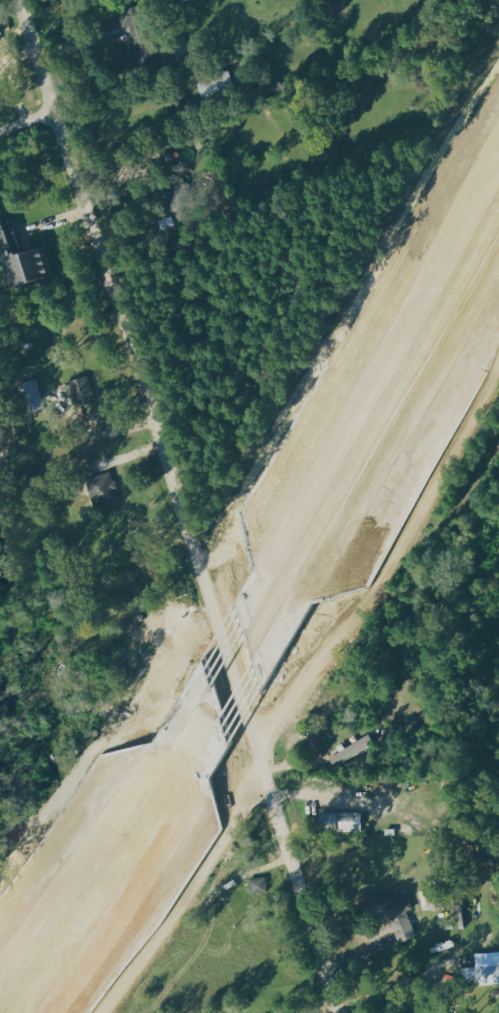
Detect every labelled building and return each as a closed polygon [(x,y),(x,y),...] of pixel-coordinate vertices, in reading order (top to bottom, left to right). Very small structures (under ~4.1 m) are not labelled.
[(131,25),(138,53),(154,49),(143,8),(121,14),(125,27),(131,25)] [(203,80),(209,99),(242,91),(236,71),(203,80)] [(1,222),(19,288),(58,277),(49,243),(39,246),(38,243),(32,245),(30,238),(22,241),(16,218),(1,222)] [(79,408),(99,402),(91,375),(70,382),(79,408)] [(102,505),(123,500),(116,473),(95,478),(102,505)] [(344,751),(332,757),(337,767),(380,745),(374,733),(342,749),(344,751)] [(367,831),(367,812),(325,813),(326,831),(367,831)] [(383,893),(392,921),(400,919),(404,932),(417,928),(412,912),(417,911),(412,894),(404,896),(401,887),(383,893)] [(422,891),(424,911),(441,909),(438,889),(422,891)] [(498,985),(498,966),(467,967),(468,987),(498,985)] [(447,1000),(437,1004),(439,1011),(434,1012),(451,1012),(447,1000)]
